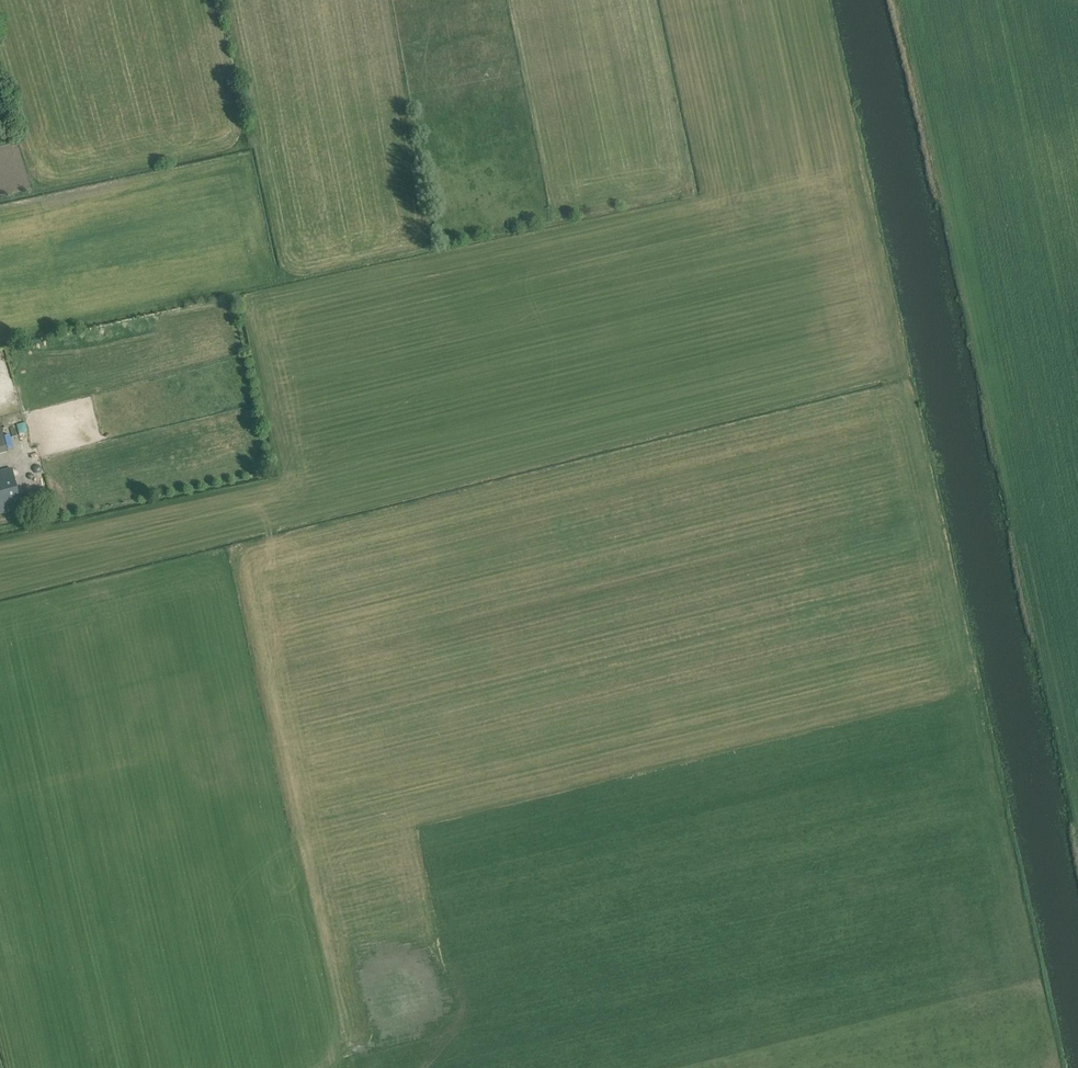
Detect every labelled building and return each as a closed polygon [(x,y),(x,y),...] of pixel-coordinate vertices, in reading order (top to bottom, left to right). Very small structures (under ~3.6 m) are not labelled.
[(0,471),(0,514),(22,508),(11,468),(0,471)]
